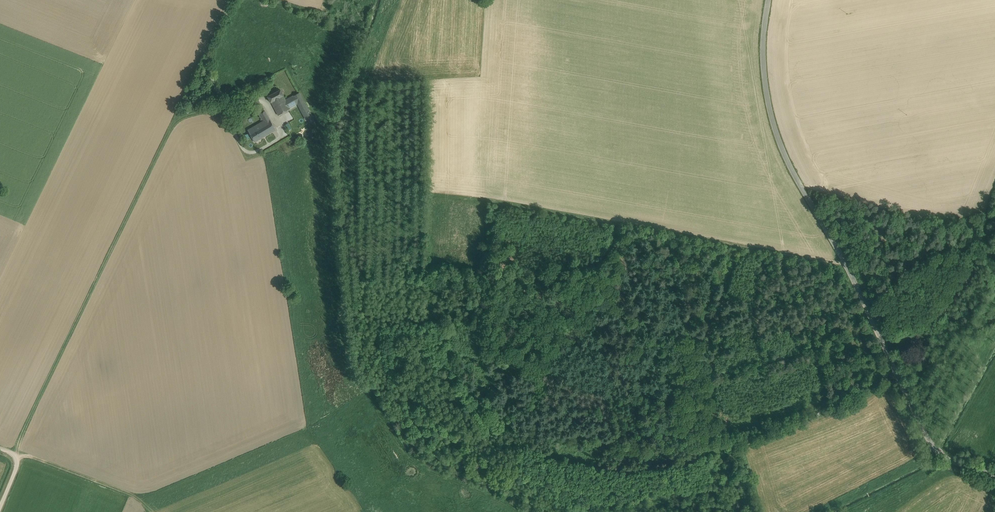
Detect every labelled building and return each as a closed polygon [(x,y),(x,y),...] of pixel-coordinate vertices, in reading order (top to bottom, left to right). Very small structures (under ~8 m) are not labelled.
[(281,90),(268,96),(271,102),(283,96),(284,95),(281,90)] [(312,116),(299,93),(286,100),(289,107),(297,103),(306,119),(312,116)] [(283,96),(271,102),(279,115),(290,108),(289,107),(286,100),(283,96)] [(267,114),(261,117),(263,121),(248,130),(255,142),(276,129),(267,114)]
